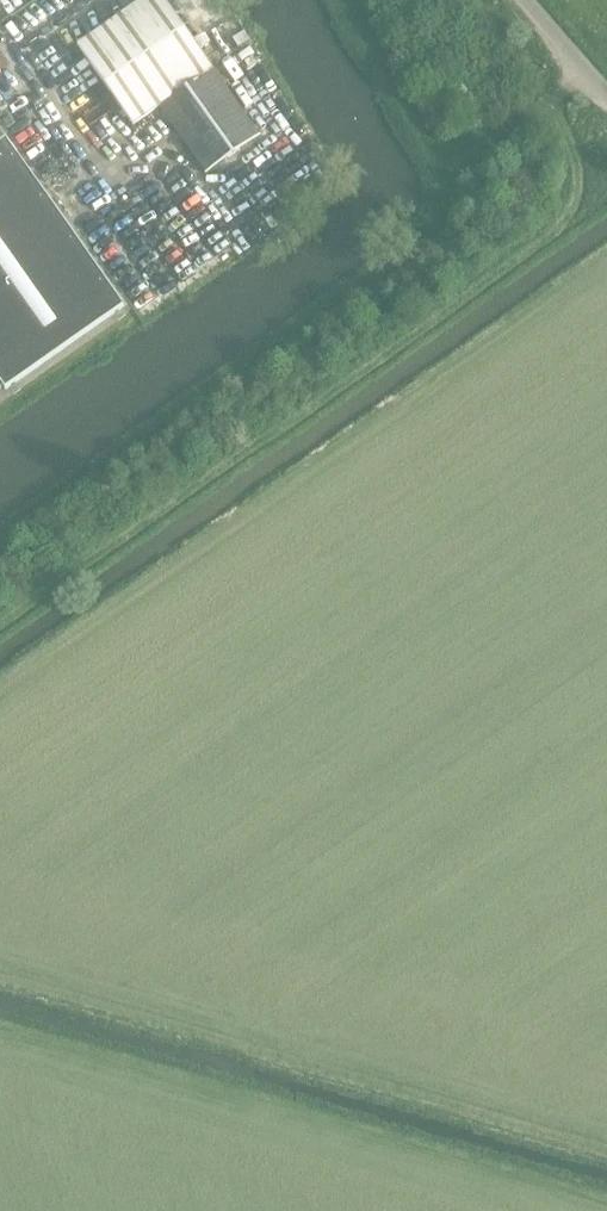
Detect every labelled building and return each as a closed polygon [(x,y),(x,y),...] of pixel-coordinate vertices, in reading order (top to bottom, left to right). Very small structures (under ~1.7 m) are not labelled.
[(78,46),(134,126),(160,108),(214,70),(165,0),(144,0),(78,46)] [(214,70),(160,108),(206,174),(260,135),(214,70)] [(4,387),(6,390),(125,306),(7,139),(1,143),(0,141),(0,389),(4,387)]
